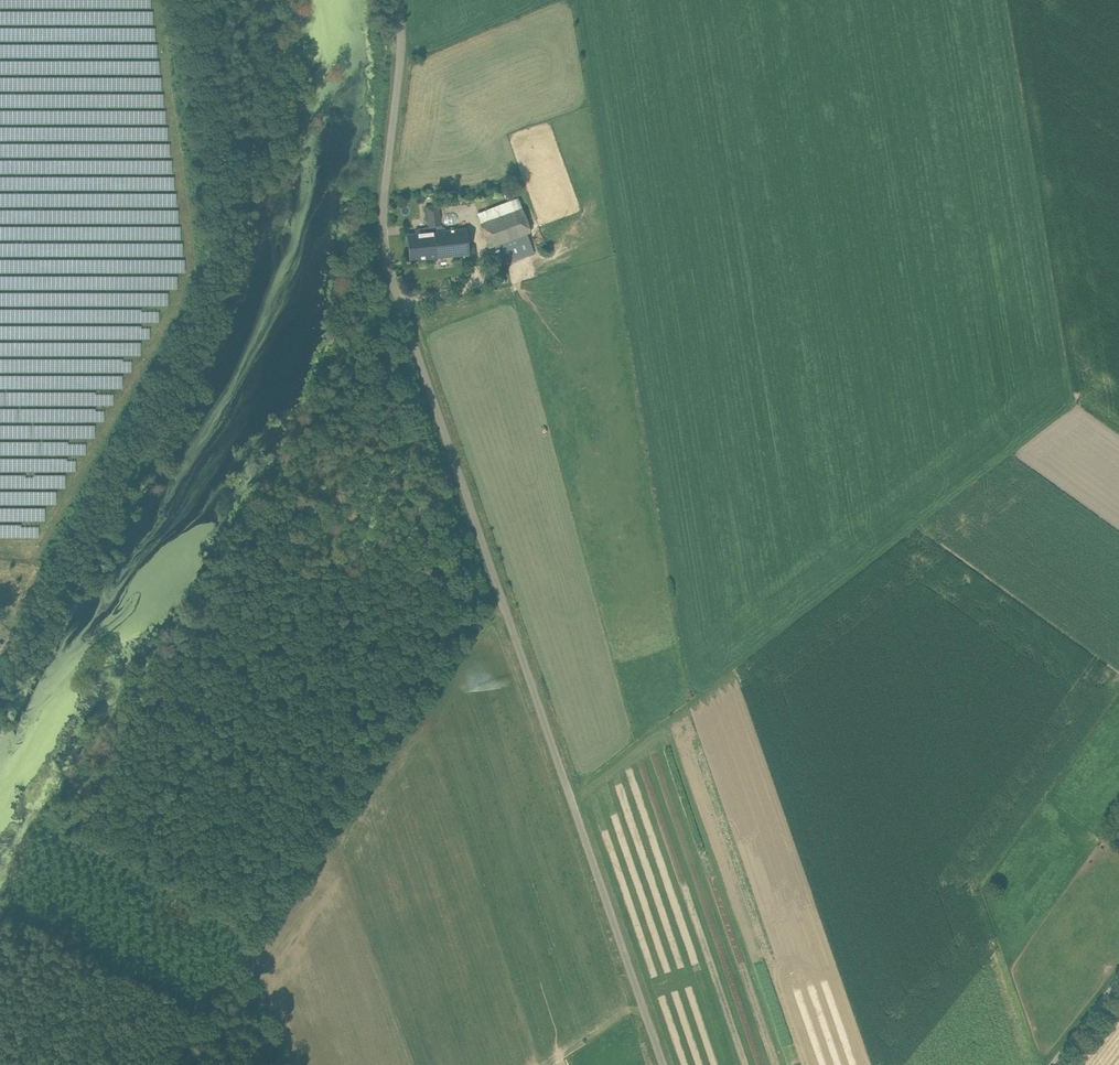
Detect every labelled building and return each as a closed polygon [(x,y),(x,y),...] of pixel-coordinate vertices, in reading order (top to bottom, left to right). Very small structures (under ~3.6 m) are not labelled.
[(502,253),(505,263),(535,252),(527,234),(531,232),(517,198),(477,213),(480,223),(490,247),(502,243),(505,251),(502,253)] [(443,257),(440,228),(438,204),(425,206),(428,232),(424,233),(423,228),(415,229),(416,233),(407,234),(410,260),(443,257)] [(443,227),(440,228),(443,257),(470,255),(468,228),(443,230),(443,227)]
